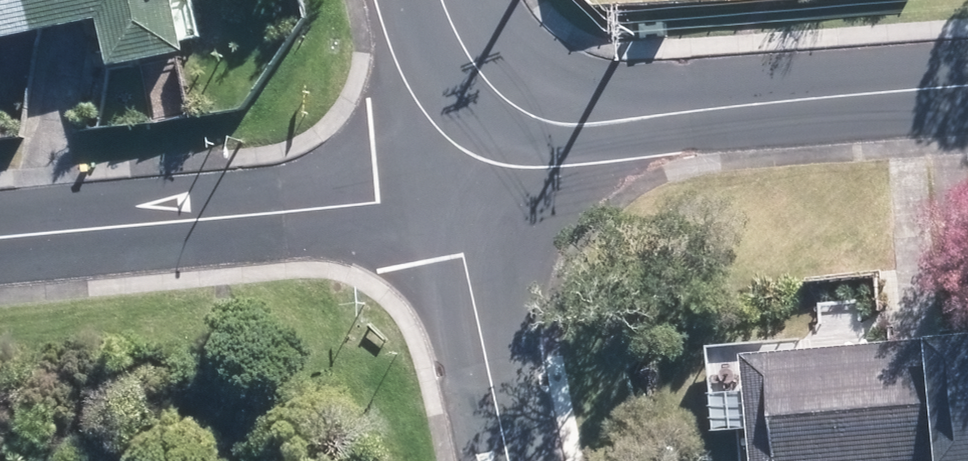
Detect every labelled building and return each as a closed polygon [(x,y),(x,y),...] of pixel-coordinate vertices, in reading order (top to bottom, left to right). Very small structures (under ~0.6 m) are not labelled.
[(117,25),(125,65),(207,49),(197,0),(0,0),(0,49),(117,25)] [(951,460),(967,459),(967,332),(946,333),(951,460)] [(946,333),(717,343),(720,425),(761,423),(762,460),(951,460),(946,333)]
